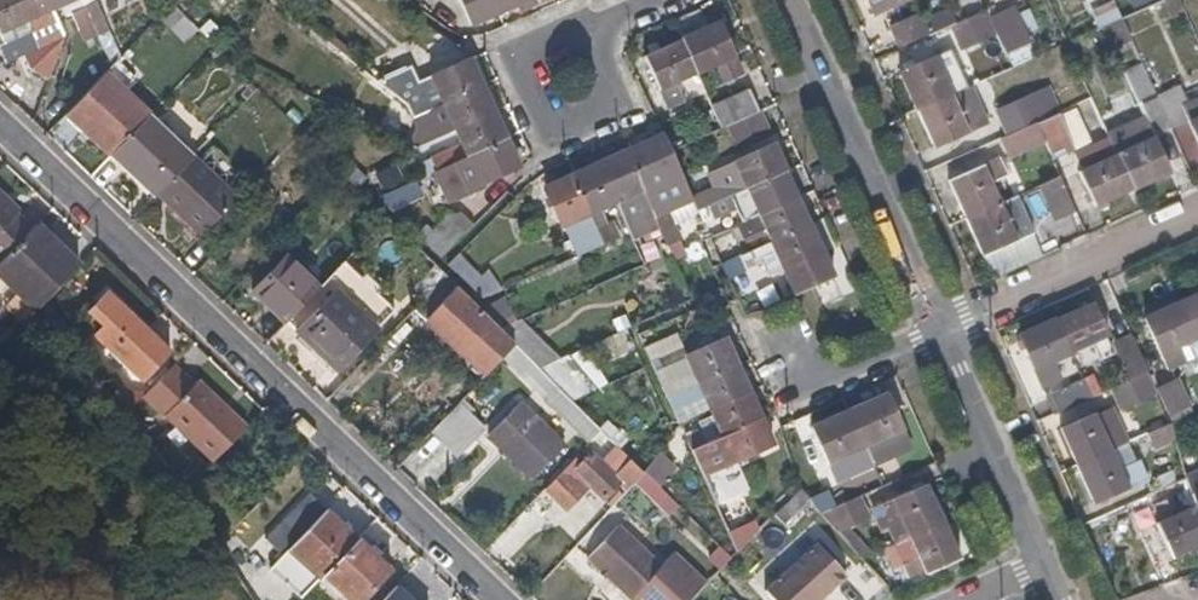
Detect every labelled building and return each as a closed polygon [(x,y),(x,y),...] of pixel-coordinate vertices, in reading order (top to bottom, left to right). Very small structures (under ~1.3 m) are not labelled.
[(22,20),(13,0),(0,0),(0,43),(1,44),(0,45),(0,57),(2,63),(22,55),(35,49),(22,20)] [(50,10),(46,0),(13,0),(22,20),(35,49),(22,55),(27,70),(46,80),(56,51),(62,35),(50,10)] [(50,10),(58,6),(70,0),(46,0),(50,10)] [(77,0),(70,0),(58,6),(62,15),(67,13),(80,7),(77,0)] [(488,0),(455,0),(466,23),(476,20),(493,12),(488,0)] [(519,0),(488,0),(493,12),(512,4),(519,0)] [(524,11),(519,0),(512,4),(514,9),(517,15),(524,11)] [(527,0),(520,0),(519,0),(524,11),(531,8),(527,0)] [(869,14),(889,5),(900,0),(863,0),(869,14)] [(972,0),(952,0),(959,16),(976,9),(972,0)] [(1115,17),(1107,0),(1101,3),(1105,12),(1097,15),(1101,23),(1109,20),(1115,17)] [(1173,0),(1157,0),(1164,16),(1178,10),(1173,0)] [(100,20),(93,3),(80,7),(88,25),(100,20)] [(88,25),(80,7),(67,13),(74,31),(88,25)] [(1024,44),(1008,10),(986,20),(1002,54),(1024,44)] [(988,35),(978,13),(946,28),(956,49),(959,48),(988,35)] [(921,34),(912,14),(885,28),(893,46),(921,34)] [(1125,39),(1115,17),(1109,20),(1101,23),(1097,25),(1101,34),(1107,33),(1112,43),(1125,39)] [(728,58),(714,25),(677,41),(692,74),(712,65),(719,82),(732,77),(724,59),(728,58)] [(354,49),(335,34),(327,44),(346,59),(354,49)] [(692,74),(677,41),(639,57),(654,90),(657,89),(665,106),(670,104),(682,99),(674,82),(692,74)] [(939,82),(936,75),(947,71),(965,62),(959,48),(956,49),(930,61),(928,57),(896,72),(912,110),(944,95),(939,82)] [(735,75),(728,58),(724,59),(732,77),(735,75)] [(439,104),(477,87),(466,60),(457,63),(444,69),(415,82),(408,67),(375,82),(398,101),(404,103),(408,117),(425,110),(439,104)] [(950,78),(947,71),(936,75),(939,82),(950,78)] [(145,115),(101,74),(63,113),(108,155),(145,115)] [(489,113),(477,87),(439,104),(451,131),(489,113)] [(971,108),(961,87),(944,95),(954,116),(971,108)] [(1181,105),(1173,87),(1150,97),(1165,130),(1183,122),(1176,107),(1181,105)] [(754,111),(744,90),(706,106),(716,128),(754,111)] [(960,129),(977,121),(971,108),(954,116),(944,95),(912,110),(928,147),(962,133),(960,129)] [(1037,116),(1028,96),(994,110),(1003,131),(1037,116)] [(690,105),(686,97),(682,99),(670,104),(674,112),(690,105)] [(1165,130),(1150,97),(1133,104),(1139,119),(1147,138),(1165,130)] [(1193,99),(1181,105),(1176,107),(1183,122),(1197,154),(1197,110),(1193,99)] [(430,122),(425,110),(408,117),(413,129),(430,122)] [(762,130),(754,111),(716,128),(725,147),(762,130)] [(473,152),(501,140),(489,113),(451,131),(456,145),(441,152),(426,158),(431,170),(473,152)] [(1068,148),(1052,114),(1031,124),(1047,157),(1068,148)] [(190,157),(145,115),(108,155),(151,197),(156,192),(171,176),(190,157)] [(1162,170),(1147,138),(1139,119),(1102,134),(1110,156),(1125,189),(1162,170)] [(1039,142),(1029,123),(996,138),(1004,157),(1039,142)] [(685,193),(658,135),(620,152),(629,171),(650,218),(665,212),(689,201),(685,193)] [(743,188),(781,172),(766,139),(729,157),(698,172),(703,185),(685,193),(689,201),(693,211),(712,203),(728,195),(743,188)] [(514,170),(501,140),(473,152),(431,170),(435,180),(441,193),(447,206),(460,199),(479,191),(477,186),(493,179),(514,170)] [(1125,189),(1110,156),(1090,165),(1083,149),(1070,154),(1076,171),(1073,173),(1088,205),(1125,189)] [(650,218),(629,171),(620,152),(593,164),(611,203),(628,239),(654,227),(650,218)] [(232,197),(190,157),(171,176),(156,192),(173,209),(199,232),(232,197)] [(993,202),(985,182),(1001,175),(993,158),(944,180),(960,217),(993,202)] [(611,203),(593,164),(566,176),(584,214),(611,203)] [(793,198),(781,172),(743,188),(748,200),(754,216),(793,198)] [(591,229),(584,214),(566,176),(538,189),(554,227),(556,229),(569,258),(599,245),(591,229)] [(1067,210),(1052,178),(1033,187),(1048,218),(1067,210)] [(748,200),(743,188),(728,195),(732,206),(748,200)] [(14,214),(18,210),(0,192),(0,260),(29,230),(14,214)] [(732,206),(728,195),(712,203),(717,215),(733,208),(732,206)] [(1027,232),(1010,195),(993,202),(960,217),(978,255),(1027,232)] [(805,224),(793,198),(754,216),(734,225),(746,251),(752,249),(767,242),(805,224)] [(199,232),(173,209),(168,214),(193,238),(199,232)] [(672,221),(670,222),(665,212),(650,218),(654,227),(661,242),(679,234),(672,221)] [(405,239),(381,215),(367,231),(392,253),(405,239)] [(437,256),(467,225),(458,216),(444,230),(428,246),(437,256)] [(615,238),(609,223),(606,224),(603,223),(591,229),(599,245),(615,238)] [(829,278),(805,224),(767,242),(772,254),(775,259),(779,268),(779,269),(785,280),(791,294),(807,288),(829,278)] [(33,225),(29,230),(0,260),(0,277),(33,311),(52,292),(76,268),(33,225)] [(407,268),(421,254),(406,240),(405,239),(392,253),(407,268)] [(772,254),(767,242),(752,249),(757,260),(772,254)] [(757,260),(752,249),(746,251),(735,256),(741,269),(758,262),(757,260)] [(444,277),(421,254),(407,268),(430,290),(444,277)] [(759,265),(775,259),(772,254),(757,260),(758,262),(759,265)] [(490,293),(453,255),(444,264),(478,298),(490,293)] [(741,269),(735,256),(717,264),(723,277),(741,269)] [(281,324),(313,289),(281,258),(249,293),(281,324)] [(779,268),(775,259),(759,265),(764,275),(779,269),(779,268)] [(510,344),(496,329),(469,302),(444,277),(430,290),(412,310),(480,375),(499,356),(510,344)] [(837,301),(829,278),(807,288),(816,309),(837,301)] [(129,306),(105,283),(86,303),(90,307),(103,291),(123,311),(129,306)] [(123,311),(103,291),(90,307),(87,311),(102,325),(93,335),(139,379),(166,351),(123,311)] [(516,320),(490,293),(478,298),(469,302),(496,329),(516,320)] [(329,371),(369,331),(330,294),(291,334),(329,371)] [(1178,303),(1197,348),(1197,294),(1178,303)] [(1104,335),(1089,302),(1051,318),(1067,353),(1088,344),(1095,359),(1108,354),(1101,337),(1104,335)] [(1178,303),(1141,319),(1155,352),(1159,350),(1167,368),(1197,355),(1197,348),(1178,303)] [(1067,353),(1051,318),(1014,335),(1037,386),(1053,378),(1046,362),(1067,353)] [(555,359),(516,320),(496,329),(510,344),(521,354),(535,368),(547,363),(555,359)] [(683,354),(674,334),(641,347),(652,371),(668,365),(684,358),(683,354)] [(732,366),(720,338),(683,354),(684,358),(690,371),(694,382),(732,366)] [(1143,372),(1128,339),(1111,347),(1125,380),(1141,373),(1143,372)] [(510,365),(521,354),(510,344),(499,356),(510,365)] [(535,368),(521,354),(510,365),(543,397),(554,386),(550,383),(535,368)] [(694,382),(690,371),(684,358),(668,365),(679,389),(694,382)] [(561,377),(547,363),(535,368),(550,383),(561,377)] [(679,389),(668,365),(652,371),(663,396),(679,389)] [(744,393),(732,366),(694,382),(679,389),(663,396),(669,410),(701,395),(707,409),(744,393)] [(163,419),(190,387),(169,367),(155,381),(139,398),(163,419)] [(1151,395),(1141,373),(1125,380),(1107,388),(1117,410),(1151,395)] [(1166,410),(1189,403),(1180,375),(1158,382),(1166,410)] [(580,395),(561,377),(550,383),(554,386),(568,401),(580,395)] [(231,441),(244,426),(195,382),(190,387),(163,419),(209,463),(231,441)] [(1087,397),(1080,382),(1042,399),(1049,414),(1087,397)] [(583,417),(568,401),(554,386),(543,397),(586,441),(597,430),(583,417)] [(756,418),(744,393),(707,409),(709,415),(694,422),(698,430),(682,438),(687,449),(756,418)] [(902,442),(893,423),(882,396),(865,404),(845,413),(860,447),(869,467),(906,451),(902,442)] [(483,426),(457,399),(429,429),(444,443),(447,441),(458,451),(483,426)] [(557,447),(512,405),(484,436),(529,478),(557,447)] [(1121,443),(1107,410),(1091,417),(1089,414),(1055,428),(1072,466),(1105,450),(1121,443)] [(860,447),(845,413),(821,424),(809,430),(823,463),(827,462),(834,478),(845,473),(838,457),(849,451),(860,447)] [(731,462),(768,446),(763,434),(756,418),(687,449),(693,463),(702,459),(705,466),(696,470),(711,503),(742,489),(731,462)] [(242,451),(261,432),(249,421),(244,426),(231,441),(242,451)] [(1171,441),(1165,423),(1142,434),(1150,451),(1171,441)] [(595,450),(606,440),(597,430),(586,441),(595,450)] [(629,482),(638,471),(629,463),(612,446),(607,451),(621,464),(610,474),(588,454),(571,472),(575,477),(570,482),(577,488),(582,483),(600,500),(616,482),(623,489),(629,482)] [(1139,482),(1131,465),(1115,471),(1105,450),(1072,466),(1089,502),(1139,482)] [(705,466),(702,459),(693,463),(696,470),(705,466)] [(1181,476),(1181,478),(1189,506),(1197,525),(1197,468),(1181,476)] [(577,488),(570,482),(558,471),(541,488),(561,508),(579,490),(577,488)] [(665,498),(638,471),(629,482),(636,490),(638,488),(657,506),(665,498)] [(938,521),(921,484),(889,500),(890,503),(872,510),(871,515),(879,533),(890,529),(895,541),(905,537),(938,521)] [(1167,496),(1163,486),(1144,494),(1148,504),(1167,496)] [(709,513),(692,497),(681,488),(670,498),(698,525),(709,513)] [(780,526),(806,501),(796,489),(770,515),(780,526)] [(285,550),(310,524),(322,510),(306,494),(262,540),(280,556),(285,550)] [(1189,506),(1174,512),(1167,496),(1148,504),(1156,522),(1153,523),(1168,556),(1197,542),(1197,525),(1189,506)] [(863,518),(854,497),(817,513),(834,531),(844,527),(856,522),(863,518)] [(320,575),(354,540),(339,526),(322,510),(310,524),(285,550),(301,565),(283,583),(299,598),(320,575)] [(358,536),(343,521),(339,526),(354,540),(358,536)] [(956,558),(938,521),(905,537),(914,557),(898,564),(903,577),(921,570),(922,573),(956,558)] [(659,567),(615,525),(582,559),(608,584),(618,593),(626,599),(627,599),(659,567)] [(354,540),(320,575),(346,599),(372,599),(393,578),(354,540)] [(240,563),(228,544),(218,549),(225,558),(231,568),(240,563)] [(841,576),(814,546),(763,591),(770,599),(815,599),(841,576)] [(283,583),(301,565),(285,550),(280,556),(267,568),(283,583)] [(700,584),(671,555),(659,567),(627,599),(686,599),(700,584)]
